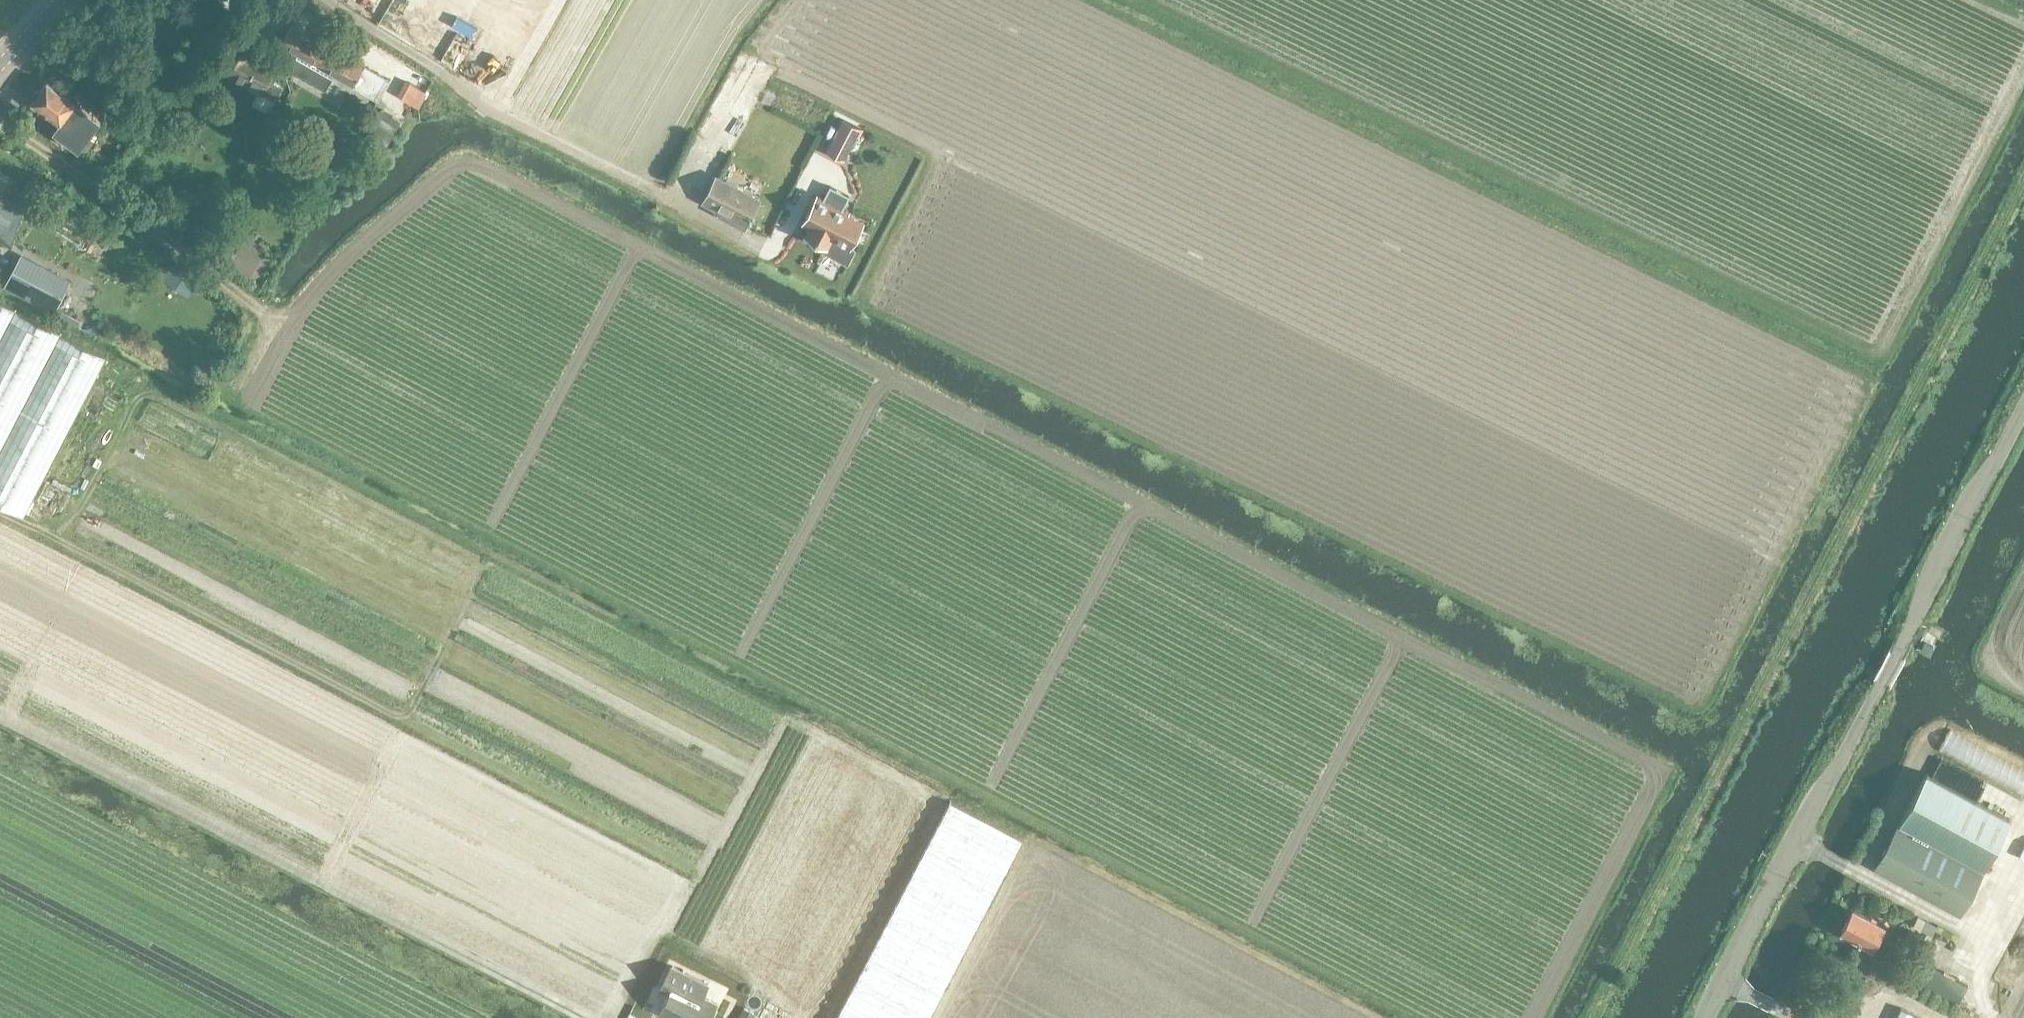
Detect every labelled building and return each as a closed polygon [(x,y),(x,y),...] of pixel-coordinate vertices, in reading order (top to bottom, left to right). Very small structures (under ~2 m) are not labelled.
[(284,61),(283,64),(326,89),(334,74),(378,99),(388,80),(363,65),(364,64),(329,45),(333,38),(325,33),(321,40),(290,22),(280,42),(282,43),(276,56),(284,61)] [(274,80),(284,61),(276,56),(255,45),(258,40),(237,29),(216,68),(276,100),(283,85),(274,80)] [(59,120),(52,129),(78,148),(101,118),(76,100),(47,78),(31,99),(59,120)] [(427,91),(405,79),(397,94),(419,106),(427,91)] [(401,119),(381,107),(366,135),(386,146),(401,119)] [(843,118),(826,150),(844,160),(861,127),(843,118)] [(748,225),(748,223),(762,197),(716,173),(701,201),(748,225)] [(810,192),(796,219),(803,223),(799,232),(817,241),(815,246),(839,259),(847,243),(843,241),(855,218),(839,210),(840,208),(834,205),(841,191),(823,182),(816,195),(810,192)] [(8,219),(16,203),(0,195),(0,214),(8,219)] [(72,279),(22,253),(5,285),(54,311),(72,279)] [(24,514),(107,355),(0,300),(0,501),(24,514)] [(1931,645),(1924,641),(1921,648),(1928,652),(1931,645)] [(1939,747),(2023,790),(2023,789),(2023,765),(1949,727),(1939,747)] [(1959,913),(1982,871),(2011,818),(1925,772),(1874,867),(1959,913)] [(1022,838),(949,801),(835,1017),(927,1017),(1022,838)] [(1884,925),(1852,909),(1840,931),(1871,947),(1884,925)] [(1891,969),(1917,982),(1917,983),(1957,1005),(1967,985),(1962,982),(1965,977),(1958,973),(1955,979),(1927,963),(1924,969),(1898,955),(1891,969)] [(658,988),(668,992),(658,1012),(669,1017),(710,1017),(718,1001),(704,994),(709,982),(670,963),(658,988)] [(1900,1007),(1895,1017),(1924,1017),(1900,1007)]
